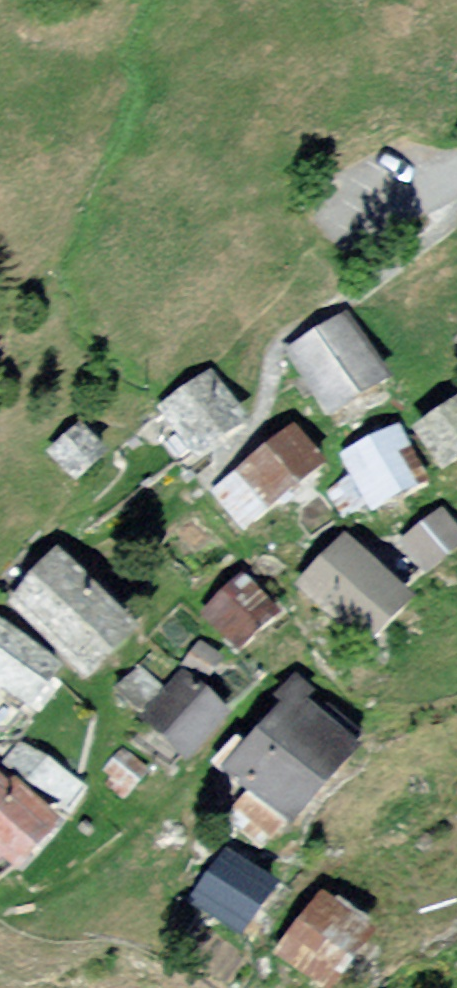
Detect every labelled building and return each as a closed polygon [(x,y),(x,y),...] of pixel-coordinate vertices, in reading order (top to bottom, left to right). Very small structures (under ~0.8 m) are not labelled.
[(336,334),(283,366),(322,430),(375,399),(336,334)] [(182,477),(235,441),(203,393),(150,430),(182,477)] [(450,419),(403,443),(422,482),(456,464),(456,432),(450,419)] [(418,496),(392,443),(338,470),(364,523),(418,496)] [(205,508),(234,545),(315,482),(286,445),(205,508)] [(39,469),(62,502),(95,479),(72,446),(39,469)] [(434,524),(394,553),(418,586),(456,557),(456,555),(434,524)] [(398,612),(339,552),(287,602),(347,663),(398,612)] [(46,573),(0,611),(0,626),(62,700),(115,656),(46,573)] [(198,630),(226,663),(266,629),(238,596),(198,630)] [(0,646),(0,722),(8,729),(46,689),(0,646)] [(222,738),(174,693),(130,741),(178,785),(222,738)] [(213,793),(270,845),(337,772),(280,720),(213,793)] [(71,807),(7,764),(0,773),(0,801),(51,835),(71,807)] [(24,852),(0,825),(0,874),(24,852)] [(174,925),(216,959),(254,912),(213,879),(174,925)] [(264,974),(280,987),(329,987),(355,957),(311,920),(264,974)]
